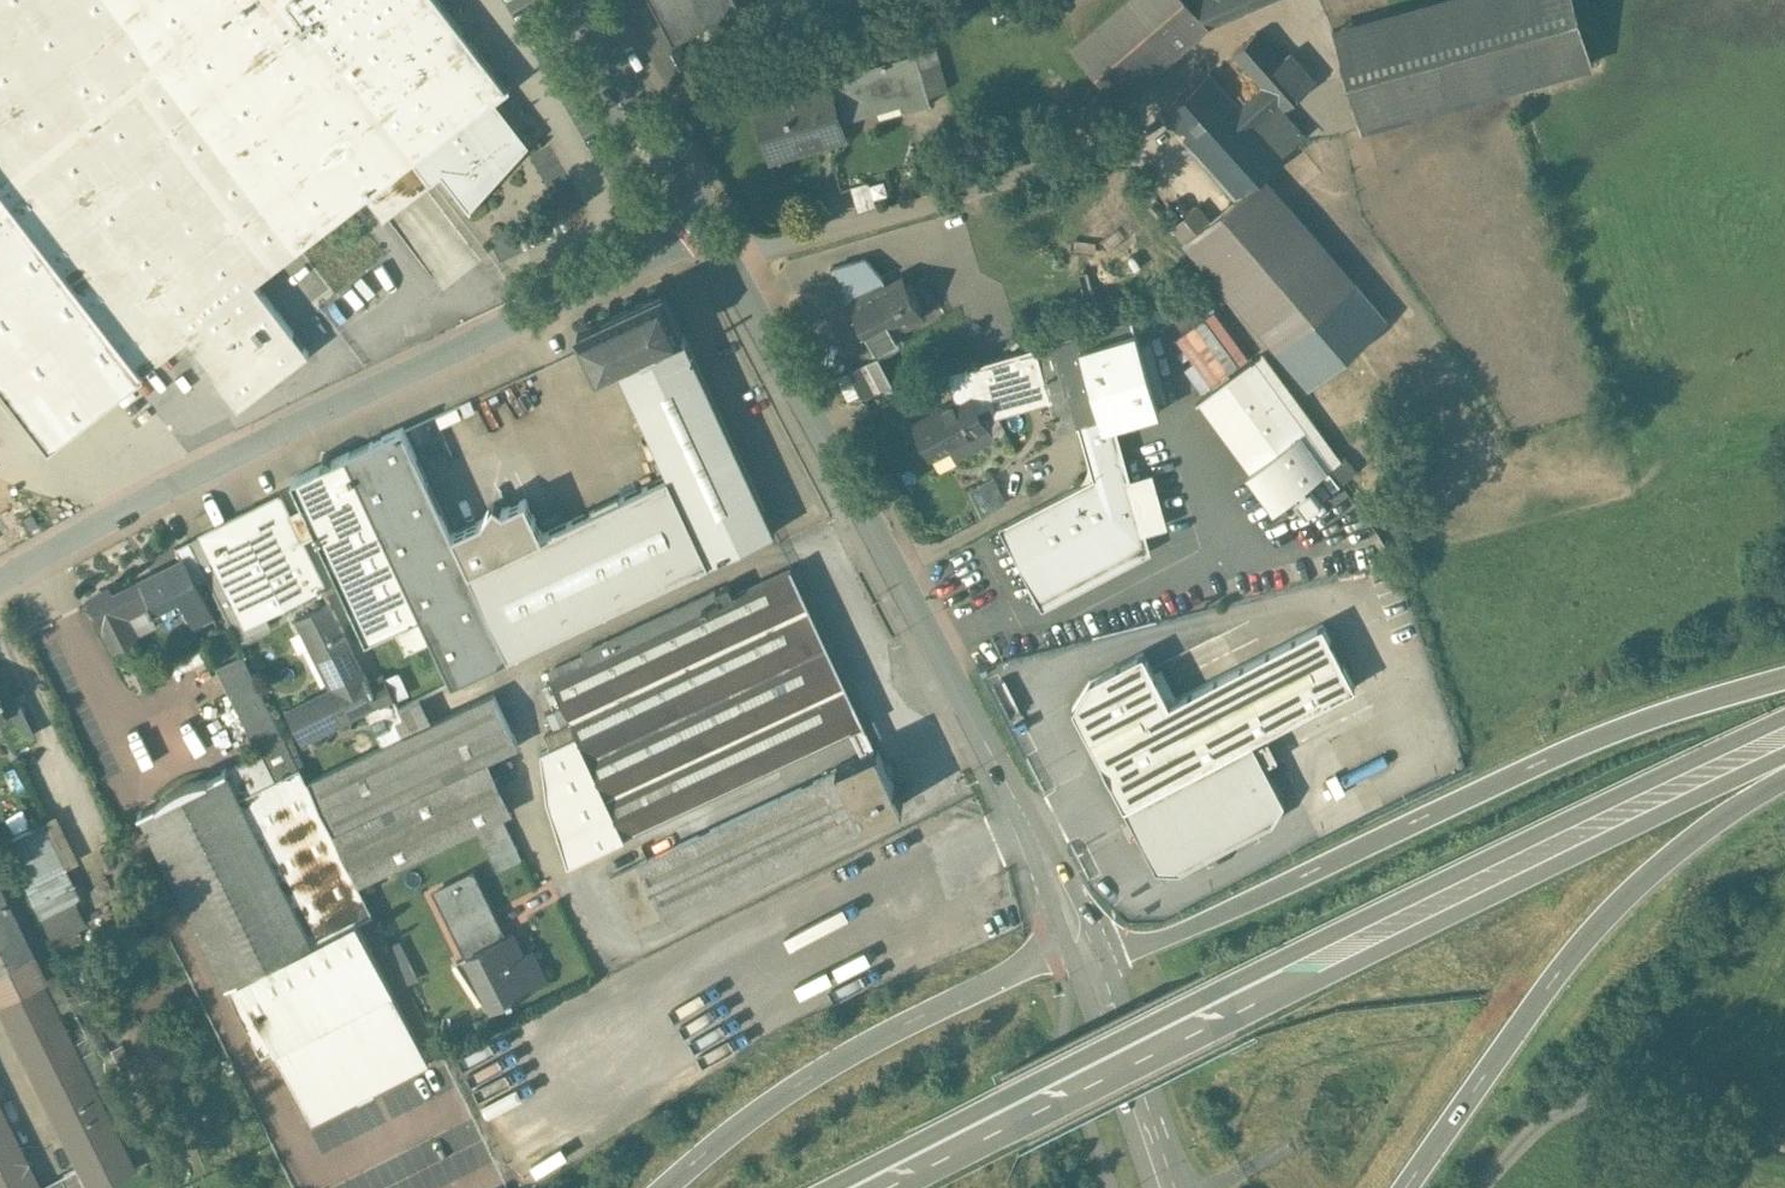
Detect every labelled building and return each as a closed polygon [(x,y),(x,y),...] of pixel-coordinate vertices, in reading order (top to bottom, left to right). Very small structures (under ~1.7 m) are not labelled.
[(138,372),(184,337),(255,282),(367,196),(384,218),(441,174),(470,211),(472,209),(470,208),(529,144),(495,99),(511,87),(510,85),(506,87),(439,0),(0,0),(0,192),(138,372)] [(734,0),(652,0),(674,42),(738,8),(734,0)] [(1073,48),(1120,102),(1208,27),(1185,0),(1128,0),(1073,48)] [(1208,27),(1269,0),(1195,0),(1208,27)] [(1332,19),(1357,126),(1591,71),(1574,0),(1415,0),(1332,19)] [(1290,52),(1281,61),(1256,32),(1234,51),(1265,87),(1279,102),(1285,109),(1316,81),(1290,52)] [(915,52),(828,77),(829,82),(831,81),(840,112),(899,95),(903,110),(930,102),(915,52)] [(1236,103),(1209,73),(1162,114),(1237,198),(1261,177),(1284,156),(1255,124),(1236,103)] [(829,82),(753,104),(760,129),(767,127),(774,151),(845,131),(840,112),(831,81),(829,82)] [(1265,87),(1245,105),(1240,99),(1236,103),(1255,124),(1279,102),(1265,87)] [(1356,287),(1261,177),(1237,198),(1209,222),(1186,241),(1185,243),(1280,353),(1356,287)] [(869,181),(851,186),(859,211),(876,205),(869,181)] [(0,192),(0,387),(44,445),(138,372),(0,192)] [(1196,207),(1173,227),(1186,241),(1209,222),(1196,207)] [(865,258),(833,267),(833,269),(836,269),(851,291),(853,302),(886,284),(883,278),(865,258)] [(853,302),(851,303),(876,350),(898,338),(893,329),(923,313),(903,275),(886,284),(853,302)] [(255,282),(184,337),(238,407),(309,353),(255,282)] [(664,290),(579,330),(598,372),(617,363),(618,363),(685,335),(664,290)] [(1204,375),(1241,353),(1217,311),(1179,333),(1204,375)] [(1132,318),(1055,340),(1079,424),(1101,418),(1104,427),(1112,425),(1159,411),(1143,361),(1132,318)] [(775,531),(692,353),(693,352),(685,335),(618,363),(617,363),(668,475),(708,562),(710,561),(710,562),(775,531)] [(1079,424),(1055,340),(1034,346),(1049,397),(1058,430),(1079,424)] [(1034,346),(945,372),(957,400),(914,423),(931,455),(950,446),(955,457),(1006,430),(997,413),(1049,397),(1034,346)] [(878,355),(849,371),(863,396),(895,386),(878,355)] [(1252,358),(1198,398),(1251,469),(1304,429),(1252,358)] [(472,400),(407,430),(418,455),(483,425),(472,400)] [(1128,482),(1112,425),(1104,427),(1101,418),(1079,424),(1093,477),(1006,523),(1007,524),(1046,598),(1134,552),(1130,545),(1134,532),(1142,530),(1141,530),(1128,482)] [(404,426),(347,452),(434,639),(453,681),(510,654),(471,568),(453,531),(419,457),(418,455),(407,430),(406,429),(404,426)] [(1304,429),(1251,469),(1278,505),(1296,492),(1299,495),(1296,498),(1307,513),(1322,502),(1311,487),(1308,489),(1305,485),(1330,466),(1330,467),(1331,466),(1304,429)] [(434,639),(347,452),(293,478),(368,638),(395,625),(407,651),(434,639)] [(544,535),(471,568),(510,654),(708,562),(668,475),(542,532),(544,535)] [(987,475),(972,491),(987,506),(1003,490),(987,475)] [(1150,476),(1128,482),(1141,530),(1142,530),(1164,523),(1150,476)] [(281,495),(202,533),(221,570),(248,624),(267,614),(325,584),(281,495)] [(526,497),(504,507),(495,500),(483,517),(453,531),(471,568),(544,535),(542,532),(526,497)] [(202,533),(189,540),(208,576),(221,570),(202,533)] [(189,540),(176,546),(183,560),(186,558),(198,583),(209,578),(208,576),(189,540)] [(183,560),(114,594),(111,587),(89,598),(103,625),(148,603),(153,613),(157,611),(155,608),(180,595),(194,623),(214,614),(198,583),(186,558),(183,560)] [(729,584),(583,652),(588,663),(552,680),(579,739),(625,837),(626,837),(866,724),(793,567),(734,594),(729,584)] [(248,624),(221,570),(208,576),(209,578),(240,641),(271,623),(267,614),(248,624)] [(360,663),(343,630),(345,630),(330,600),(297,617),(332,688),(287,710),(302,740),(366,709),(381,701),(370,679),(361,663),(360,663)] [(1143,651),(1090,679),(1073,708),(1125,807),(1356,686),(1323,622),(1170,702),(1143,651)] [(209,649),(151,673),(155,682),(213,657),(209,649)] [(299,766),(243,655),(219,668),(261,752),(274,779),(299,766)] [(404,716),(384,673),(370,679),(381,701),(366,709),(383,744),(404,735),(405,735),(397,719),(404,716)] [(0,692),(0,720),(12,744),(34,733),(11,686),(0,692)] [(405,735),(404,735),(383,744),(308,780),(335,834),(335,835),(468,770),(469,769),(479,765),(518,746),(522,744),(495,690),(405,735)] [(625,837),(579,739),(553,751),(599,851),(626,837),(625,837)] [(1250,744),(1127,808),(1163,877),(1180,878),(1274,829),(1283,808),(1250,744)] [(518,746),(479,765),(490,789),(530,771),(518,746)] [(839,769),(638,863),(638,864),(662,915),(863,821),(864,822),(903,803),(877,746),(837,765),(839,769)] [(261,752),(228,769),(227,767),(209,776),(200,777),(193,779),(187,781),(181,784),(173,789),(167,793),(161,798),(157,802),(139,811),(262,1056),(392,990),(393,989),(358,921),(374,913),(358,882),(358,881),(335,835),(335,834),(308,780),(300,765),(300,766),(299,766),(274,779),(261,752)] [(468,770),(335,835),(358,881),(358,882),(493,815),(469,769),(468,770)] [(33,825),(3,839),(26,885),(55,870),(33,825)] [(638,864),(612,876),(636,927),(662,915),(638,864)] [(55,870),(26,885),(41,916),(75,900),(80,897),(64,865),(55,870)] [(471,873),(438,889),(469,951),(502,935),(471,873)] [(18,923),(0,887),(0,932),(18,923)] [(75,900),(41,916),(52,938),(85,922),(75,900)] [(512,930),(502,935),(469,951),(468,953),(494,1005),(509,997),(510,998),(515,996),(514,994),(545,979),(536,960),(529,964),(512,930)] [(397,985),(419,976),(404,936),(381,944),(397,985)] [(42,978),(0,998),(0,1013),(11,1034),(77,1168),(87,1187),(95,1187),(136,1168),(42,978)] [(392,990),(276,1049),(313,1122),(429,1063),(392,990)] [(0,1106),(0,1187),(41,1187),(0,1106)] [(77,1168),(64,1174),(71,1187),(87,1187),(77,1168)]
